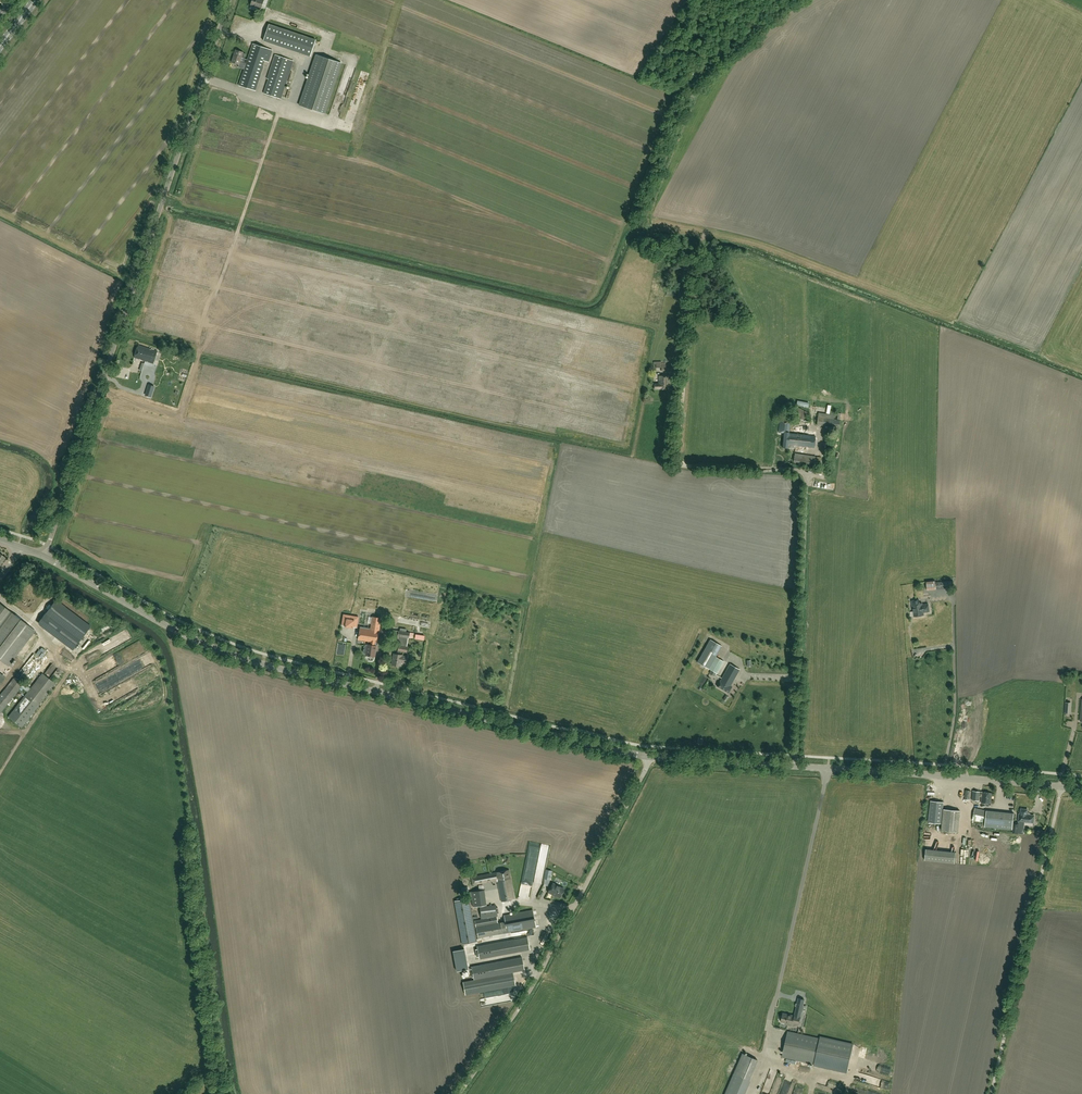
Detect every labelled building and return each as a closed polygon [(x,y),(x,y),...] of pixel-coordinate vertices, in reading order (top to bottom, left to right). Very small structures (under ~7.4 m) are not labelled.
[(316,39),(269,24),(263,41),(310,56),(316,39)] [(273,50),(253,43),(247,59),(241,57),(243,52),(236,50),(232,62),(239,64),(240,61),(246,63),(239,85),(256,90),(263,66),(265,60),(269,62),(273,50)] [(316,54),(300,105),(325,113),(342,63),(316,54)] [(293,61),(275,55),(267,79),(268,79),(264,93),(281,99),(293,61)] [(340,88),(349,91),(353,78),(344,75),(340,88)] [(353,108),(351,112),(357,114),(360,106),(353,103),(352,107),(353,108)] [(346,123),(353,126),(357,114),(350,112),(346,123)] [(692,259),(686,257),(684,268),(685,268),(682,280),(689,281),(691,270),(692,270),(692,266),(691,266),(692,259)] [(157,351),(146,348),(138,345),(135,357),(153,363),(157,351)] [(161,357),(155,372),(160,374),(166,359),(161,357)] [(675,371),(675,365),(670,365),(663,365),(663,363),(661,363),(661,362),(654,362),(654,364),(656,364),(656,368),(662,368),(662,371),(675,371)] [(670,376),(658,376),(658,384),(654,384),(654,389),(670,389),(670,376)] [(149,385),(146,395),(151,397),(154,386),(149,385)] [(807,412),(797,406),(793,413),(803,419),(807,412)] [(839,420),(834,420),(835,415),(818,413),(818,417),(816,425),(838,428),(839,420)] [(814,448),(816,437),(816,433),(803,431),(802,435),(789,434),(790,422),(779,421),(778,433),(784,433),(783,448),(794,449),(794,446),(814,448)] [(794,463),(797,463),(796,465),(800,466),(800,464),(819,467),(821,457),(795,453),(794,463)] [(32,581),(22,592),(24,593),(34,582),(32,581)] [(954,588),(953,581),(935,583),(935,581),(926,582),(927,591),(936,590),(954,588)] [(33,583),(28,593),(32,595),(37,585),(33,583)] [(91,627),(56,600),(38,623),(73,649),(91,627)] [(913,601),(914,605),(912,605),(914,617),(922,616),(922,614),(924,614),(923,613),(929,612),(928,604),(922,605),(922,603),(919,604),(919,600),(913,601)] [(35,631),(21,621),(22,620),(5,606),(0,603),(0,660),(8,666),(35,631)] [(421,610),(437,612),(437,604),(421,603),(421,610)] [(343,614),(341,625),(356,627),(358,617),(343,614)] [(375,657),(379,631),(381,618),(373,617),(371,628),(360,626),(358,640),(368,641),(366,655),(375,657)] [(407,653),(409,638),(410,633),(399,631),(394,631),(393,632),(393,633),(393,634),(393,635),(398,636),(397,645),(399,645),(398,651),(407,653)] [(709,669),(716,657),(722,646),(710,639),(697,662),(709,669)] [(407,663),(408,656),(403,656),(403,655),(394,653),(392,665),(401,666),(402,662),(407,663)] [(39,706),(56,684),(42,674),(31,688),(24,683),(42,660),(33,654),(14,679),(13,678),(0,695),(0,714),(21,687),(28,692),(25,695),(8,717),(21,727),(39,706)] [(724,661),(716,657),(709,669),(717,673),(724,661)] [(124,676),(148,666),(145,658),(120,669),(124,676)] [(717,687),(728,693),(732,687),(730,686),(739,670),(730,664),(720,682),(719,682),(717,687)] [(60,678),(58,681),(60,682),(63,677),(57,672),(55,675),(60,678)] [(936,792),(938,786),(931,784),(929,790),(936,792)] [(980,796),(982,797),(981,803),(991,803),(992,792),(973,791),(972,800),(980,801),(980,796)] [(928,823),(942,824),(944,802),(931,801),(928,823)] [(986,810),(976,808),(975,808),(972,817),(972,820),(983,823),(986,810)] [(944,809),(942,831),(958,832),(960,811),(944,809)] [(1021,814),(1019,814),(1019,821),(1031,822),(1031,821),(1032,820),(1034,820),(1034,815),(1030,815),(1030,814),(1029,813),(1027,812),(1028,809),(1023,809),(1021,811),(1021,814)] [(985,827),(1012,829),(1014,813),(986,810),(985,827)] [(927,845),(925,857),(955,861),(956,849),(927,845)] [(527,860),(523,878),(534,881),(538,863),(527,860)] [(551,884),(553,869),(546,868),(544,884),(551,884)] [(476,883),(498,880),(511,878),(509,870),(471,876),(473,883),(476,883)] [(514,899),(511,878),(498,880),(501,901),(514,899)] [(553,883),(548,892),(554,895),(554,894),(560,897),(564,889),(553,883)] [(530,899),(532,887),(522,885),(521,895),(527,896),(526,898),(530,899)] [(484,890),(471,891),(473,907),(486,905),(484,890)] [(454,900),(463,944),(477,941),(469,898),(454,900)] [(481,918),(497,916),(496,905),(480,907),(481,918)] [(504,915),(505,921),(507,933),(536,927),(533,910),(504,915)] [(507,933),(505,921),(476,927),(478,938),(507,933)] [(529,949),(527,937),(477,946),(480,958),(529,949)] [(474,979),(524,970),(522,958),(472,967),(474,979)] [(465,994),(516,985),(513,973),(463,982),(465,994)] [(795,1014),(794,1016),(783,1013),(781,1022),(793,1025),(793,1024),(798,1025),(801,1016),(795,1014)] [(820,1036),(820,1038),(788,1031),(782,1057),(814,1064),(814,1065),(847,1073),(854,1044),(820,1036)] [(749,1061),(756,1064),(757,1060),(742,1053),(734,1074),(743,1078),(744,1078),(745,1074),(743,1073),(749,1061)] [(734,1074),(733,1074),(725,1093),(735,1093),(743,1078),(734,1074)] [(764,1093),(771,1093),(776,1081),(770,1079),(764,1093)]
